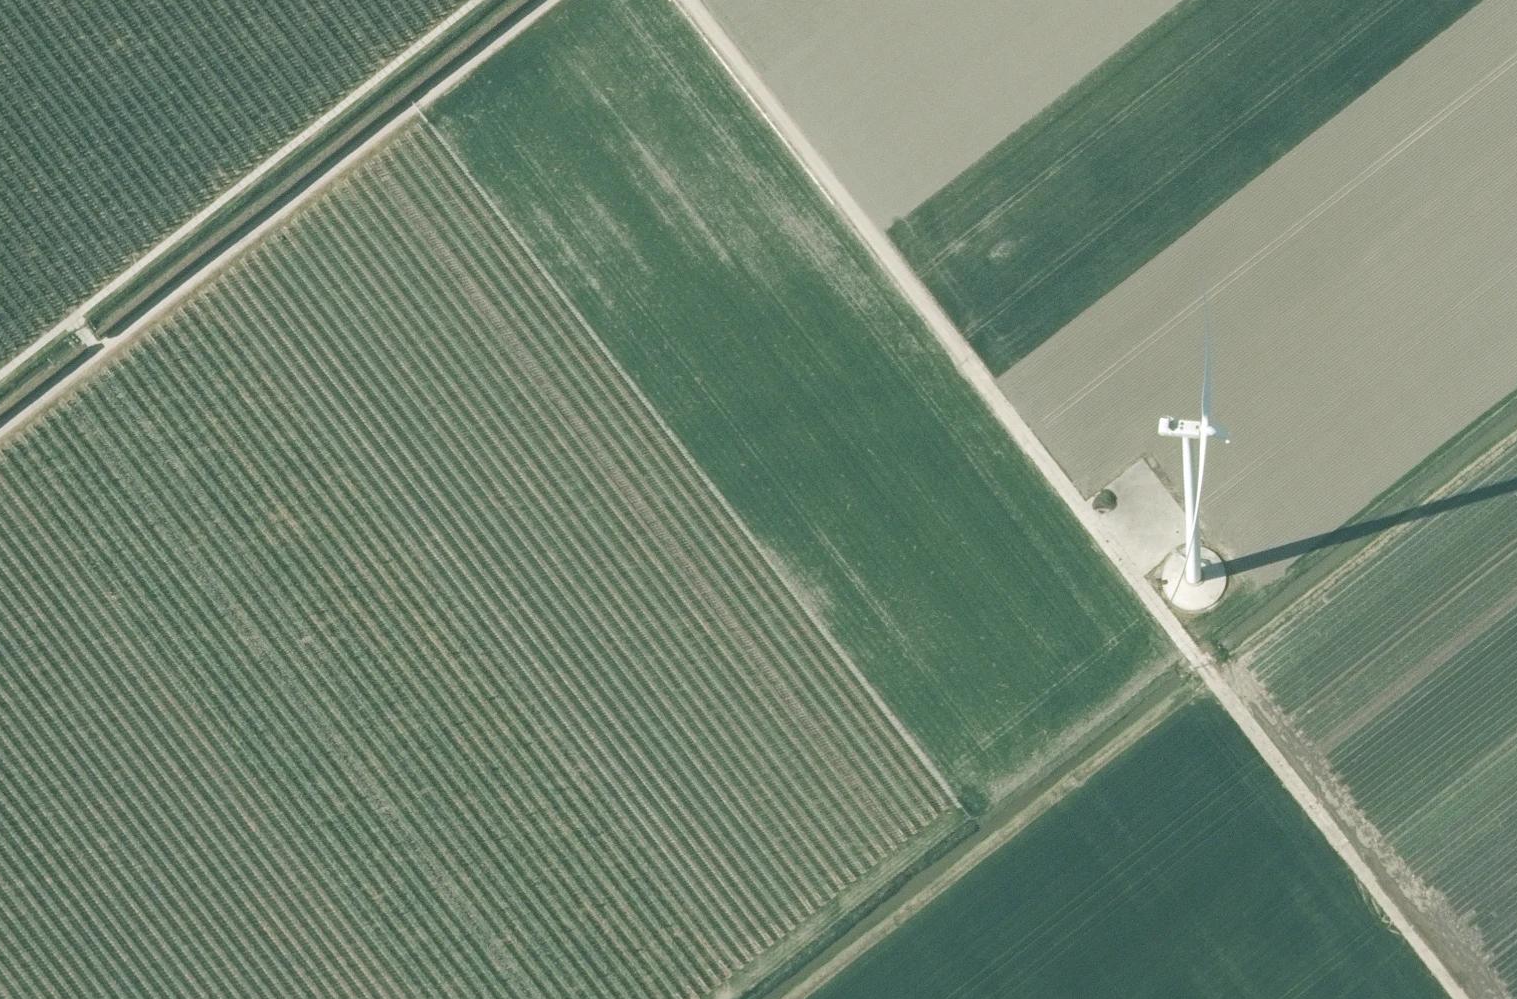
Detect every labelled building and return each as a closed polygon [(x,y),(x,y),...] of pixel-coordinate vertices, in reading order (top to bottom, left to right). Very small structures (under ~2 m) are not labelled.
[(1186,579),(1186,580),(1186,581),(1187,582),(1187,583),(1188,584),(1188,585),(1189,585),(1189,586),(1190,586),(1191,587),(1192,587),(1193,587),(1194,587),(1195,587),(1196,587),(1197,587),(1198,587),(1198,586),(1199,586),(1200,585),(1201,584),(1201,583),(1202,582),(1202,581),(1202,580),(1202,579),(1202,578),(1202,577),(1201,576),(1201,575),(1200,574),(1199,573),(1198,573),(1198,572),(1197,572),(1196,572),(1195,571),(1194,571),(1193,572),(1192,572),(1191,572),(1190,573),(1189,573),(1189,574),(1188,574),(1188,575),(1187,575),(1187,576),(1187,577),(1186,578),(1186,579)]
